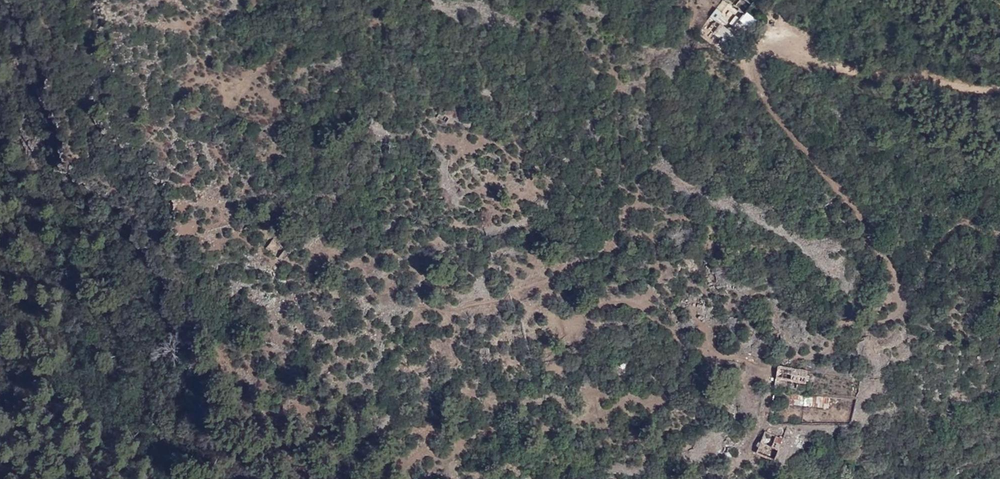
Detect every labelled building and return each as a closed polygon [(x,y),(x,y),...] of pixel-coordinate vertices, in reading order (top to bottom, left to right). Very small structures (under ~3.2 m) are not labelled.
[(746,28),(750,16),(720,2),(714,14),(746,28)] [(807,371),(778,367),(776,379),(805,383),(807,371)] [(793,402),(809,406),(811,397),(795,394),(793,402)] [(776,437),(765,432),(756,454),(775,461),(779,450),(772,447),(776,437)]
